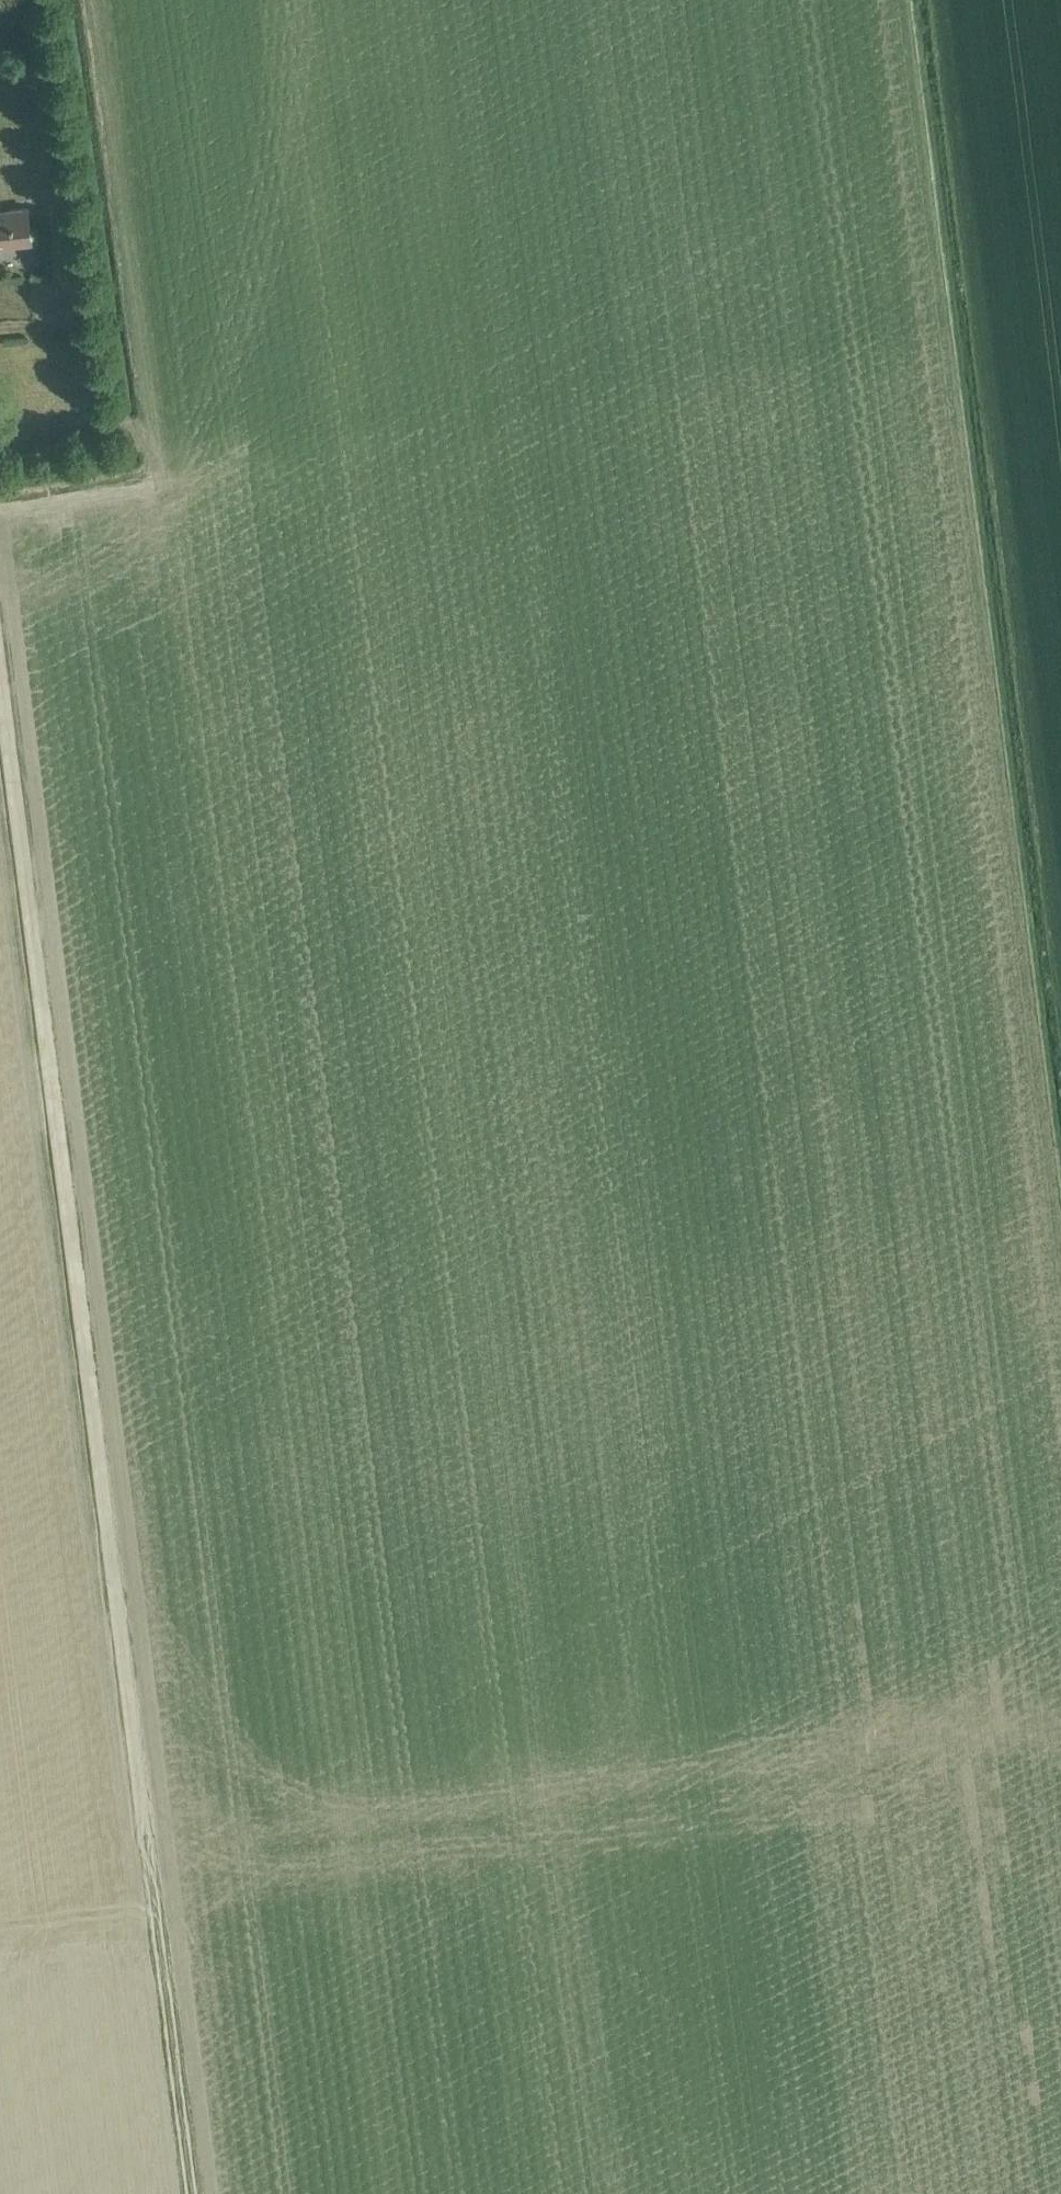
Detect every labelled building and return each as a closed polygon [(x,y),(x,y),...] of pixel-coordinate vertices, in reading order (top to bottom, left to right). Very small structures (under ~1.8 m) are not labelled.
[(29,208),(0,211),(0,246),(13,245),(13,242),(32,240),(29,208)]
